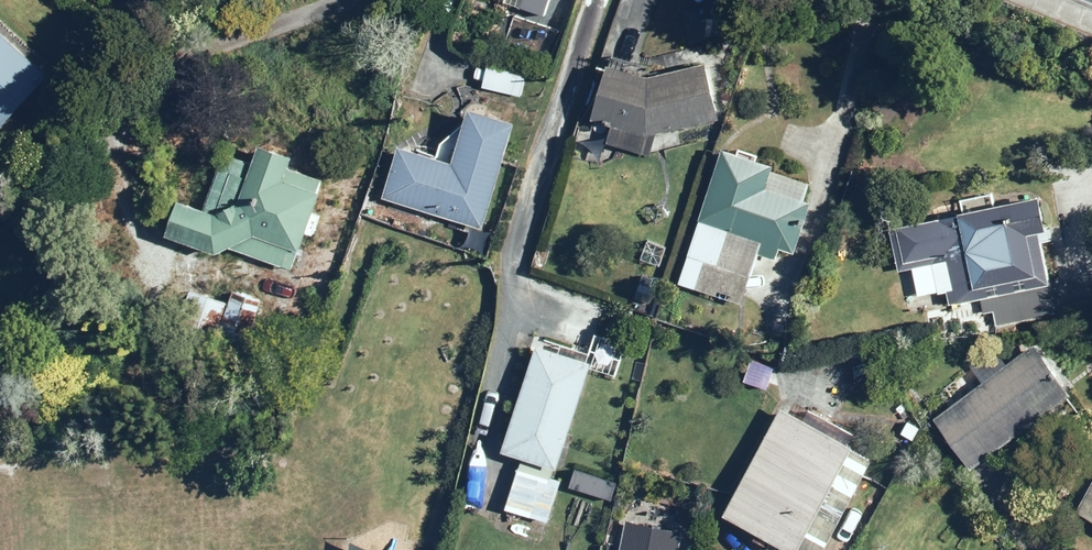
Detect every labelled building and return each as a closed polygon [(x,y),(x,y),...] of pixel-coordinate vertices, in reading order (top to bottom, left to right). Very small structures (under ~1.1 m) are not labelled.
[(530,4),(551,13),(557,0),(531,0),(530,4)] [(59,73),(0,19),(0,138),(59,73)] [(531,71),(497,58),(487,84),(521,96),(531,71)] [(600,58),(582,114),(606,122),(600,139),(644,154),(683,145),(678,123),(709,116),(696,58),(639,71),(600,58)] [(396,194),(492,227),(529,117),(486,102),(467,160),(414,142),(396,194)] [(328,187),(332,178),(300,166),(304,154),(272,141),(250,200),(228,209),(194,197),(180,232),(229,251),(243,244),(301,266),(308,247),(310,248),(317,230),(321,231),(328,213),(324,211),(333,189),(328,187)] [(795,195),(801,175),(764,163),(765,158),(717,143),(675,280),(738,299),(753,250),(772,256),(775,244),(788,248),(804,197),(795,195)] [(952,212),(886,228),(896,268),(929,260),(936,290),(947,287),(951,301),(1042,279),(1029,226),(1037,224),(1028,189),(951,208),(952,212)] [(199,287),(187,319),(246,342),(264,296),(243,288),(237,301),(199,287)] [(1023,290),(979,301),(985,326),(1029,315),(1023,290)] [(1059,390),(1062,388),(1027,341),(1000,360),(995,353),(971,371),(978,380),(929,417),(964,463),(1025,418),(1038,435),(1073,409),(1059,390)] [(529,342),(495,445),(551,464),(585,360),(529,342)] [(842,441),(814,426),(820,415),(805,407),(799,417),(775,404),(717,508),(784,546),(786,542),(800,549),(811,549),(863,455),(841,443),(842,441)] [(515,464),(501,505),(543,520),(557,478),(515,464)] [(1072,506),(1091,517),(1091,470),(1072,506)] [(677,540),(630,531),(626,549),(675,549),(677,540)]
